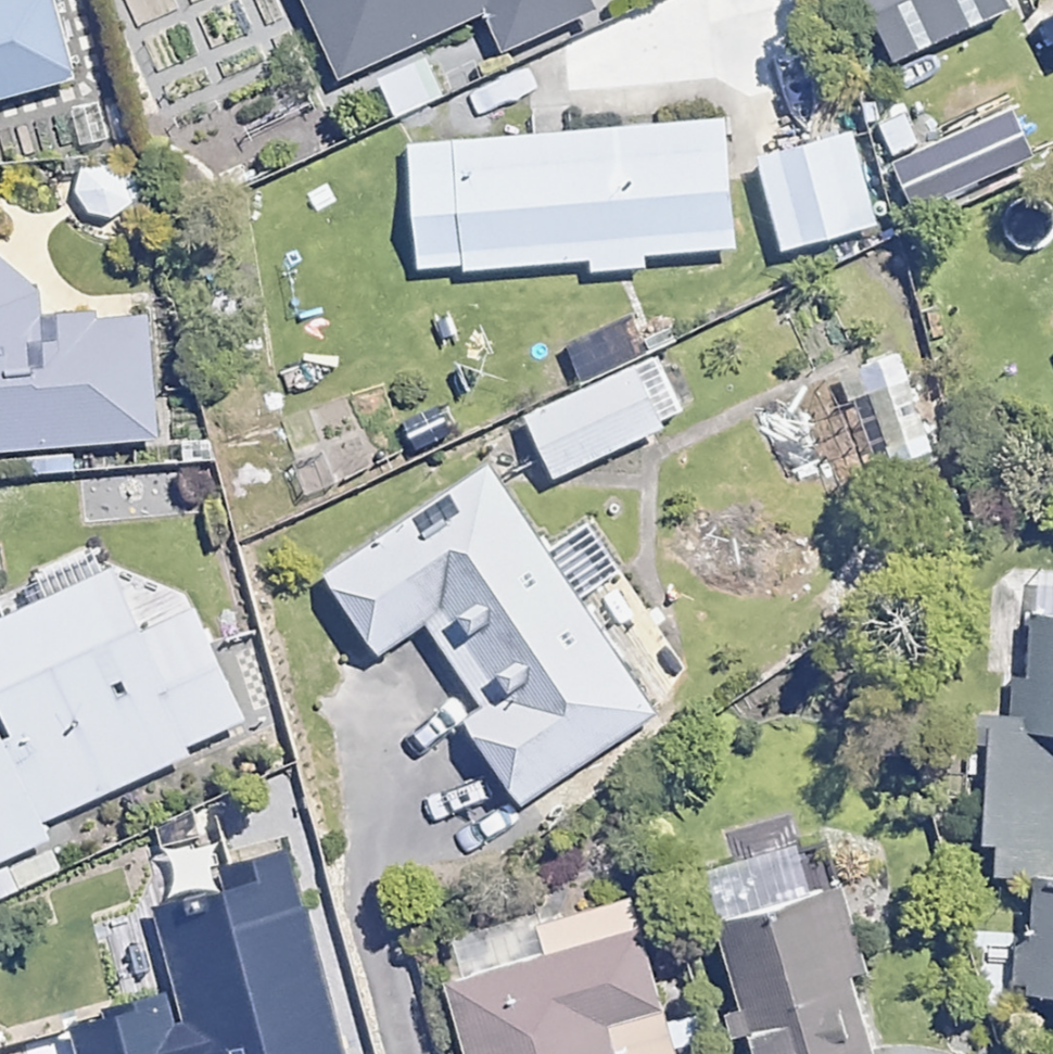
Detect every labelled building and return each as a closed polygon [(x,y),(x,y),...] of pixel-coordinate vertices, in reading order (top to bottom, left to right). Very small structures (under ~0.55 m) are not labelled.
[(74,69),(53,0),(0,0),(0,92),(74,69)] [(340,75),(485,9),(504,49),(591,9),(587,0),(305,0),(340,75)] [(442,98),(425,58),(376,79),(392,118),(442,98)] [(709,128),(439,132),(441,268),(711,265),(709,128)] [(836,129),(776,138),(791,239),(850,230),(836,129)] [(776,138),(738,143),(753,244),(791,239),(776,138)] [(157,436),(145,301),(44,310),(37,232),(0,235),(0,450),(157,436)] [(929,455),(898,351),(831,371),(845,418),(870,410),(887,467),(929,455)] [(682,414),(653,353),(524,416),(553,476),(682,414)] [(485,451),(305,553),(359,648),(420,614),(539,546),(485,451)] [(182,519),(178,474),(83,482),(86,527),(182,519)] [(420,614),(468,698),(587,630),(539,546),(420,614)] [(150,617),(122,554),(0,609),(0,686),(17,724),(54,804),(205,736),(150,617)] [(150,617),(205,736),(247,717),(193,597),(150,617)] [(468,698),(448,709),(500,801),(639,722),(587,630),(468,698)] [(61,821),(54,804),(17,724),(0,732),(0,849),(61,821)] [(980,981),(1052,990),(1052,847),(998,840),(980,981)] [(697,1053),(836,1053),(802,894),(669,923),(697,1053)] [(422,970),(442,1053),(603,1053),(592,1009),(640,998),(623,924),(422,970)] [(640,998),(592,1009),(603,1053),(653,1053),(640,998)]
